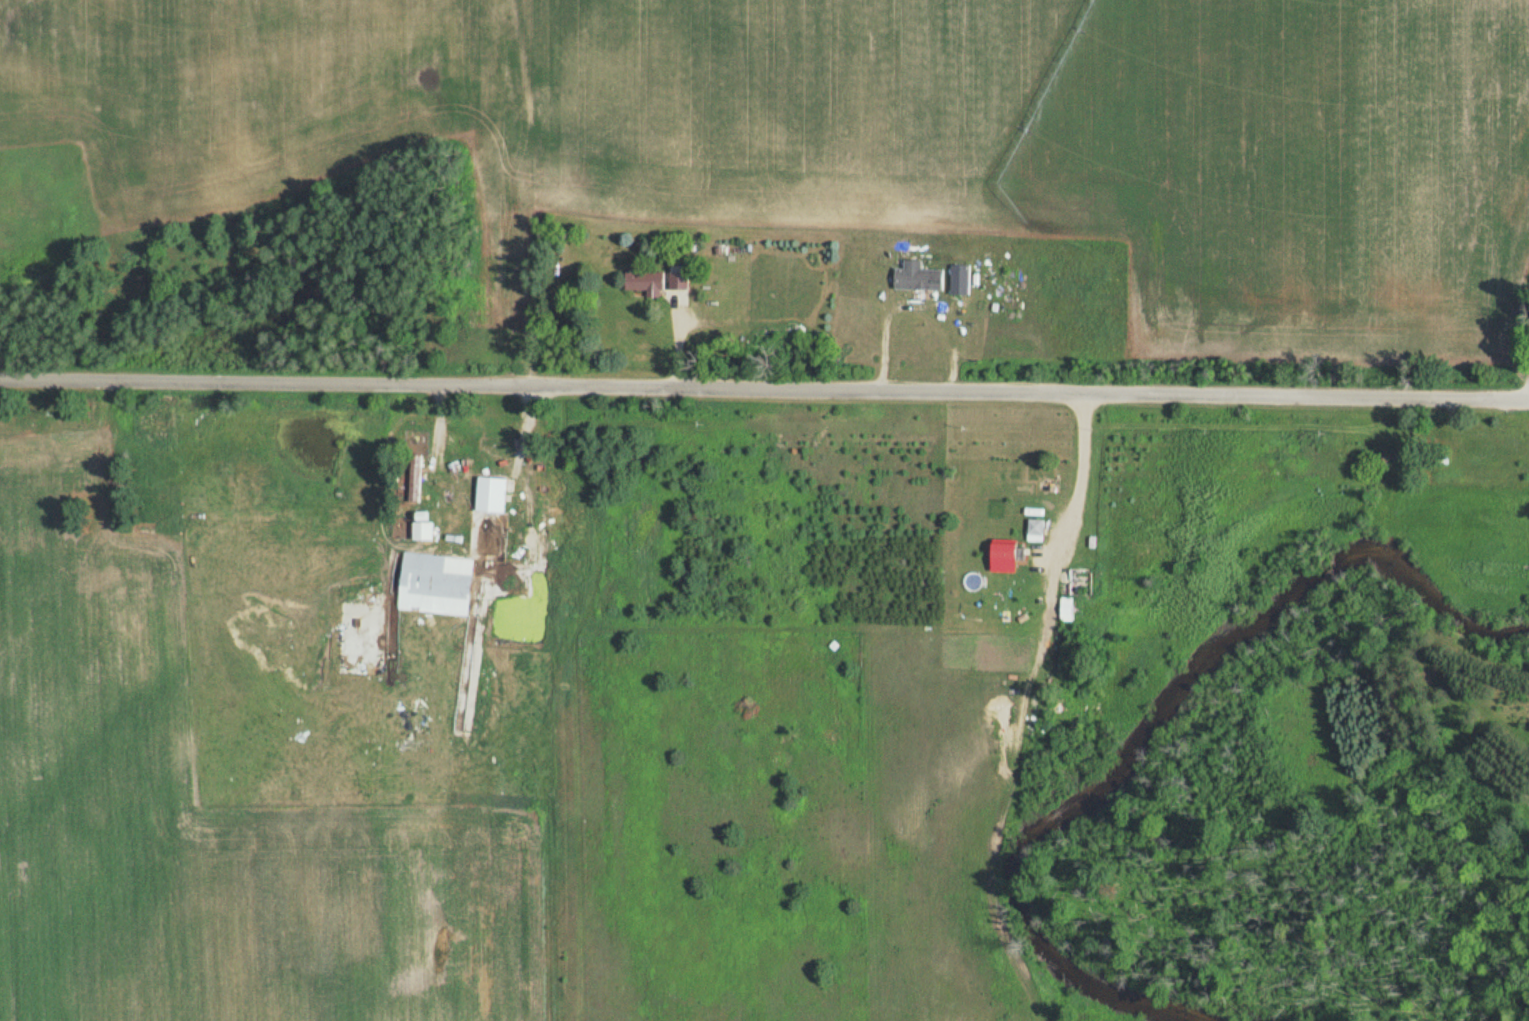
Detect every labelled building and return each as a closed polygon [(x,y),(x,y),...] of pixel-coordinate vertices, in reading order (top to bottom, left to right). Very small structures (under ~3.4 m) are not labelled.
[(924,269),(924,260),(906,259),(906,269),(897,268),(896,288),(947,289),(947,269),(924,269)] [(973,294),(973,264),(954,264),(954,294),(973,294)] [(673,288),(690,288),(690,266),(673,266),(673,288)] [(629,290),(649,290),(649,296),(667,296),(667,270),(629,270),(629,290)] [(509,479),(482,477),(478,544),(473,544),(472,554),(484,555),(484,556),(504,558),(509,479)] [(1047,541),(1047,519),(1028,519),(1028,541),(1047,541)] [(415,540),(435,540),(435,522),(415,522),(415,540)] [(1023,562),(1024,544),(999,544),(999,562),(1023,562)] [(479,557),(405,554),(402,610),(446,612),(447,597),(477,599),(479,557)] [(1071,569),(1071,594),(1093,594),(1093,569),(1071,569)] [(1075,597),(1064,598),(1065,614),(1076,613),(1075,597)] [(258,781),(262,792),(276,788),(272,776),(258,781)]
